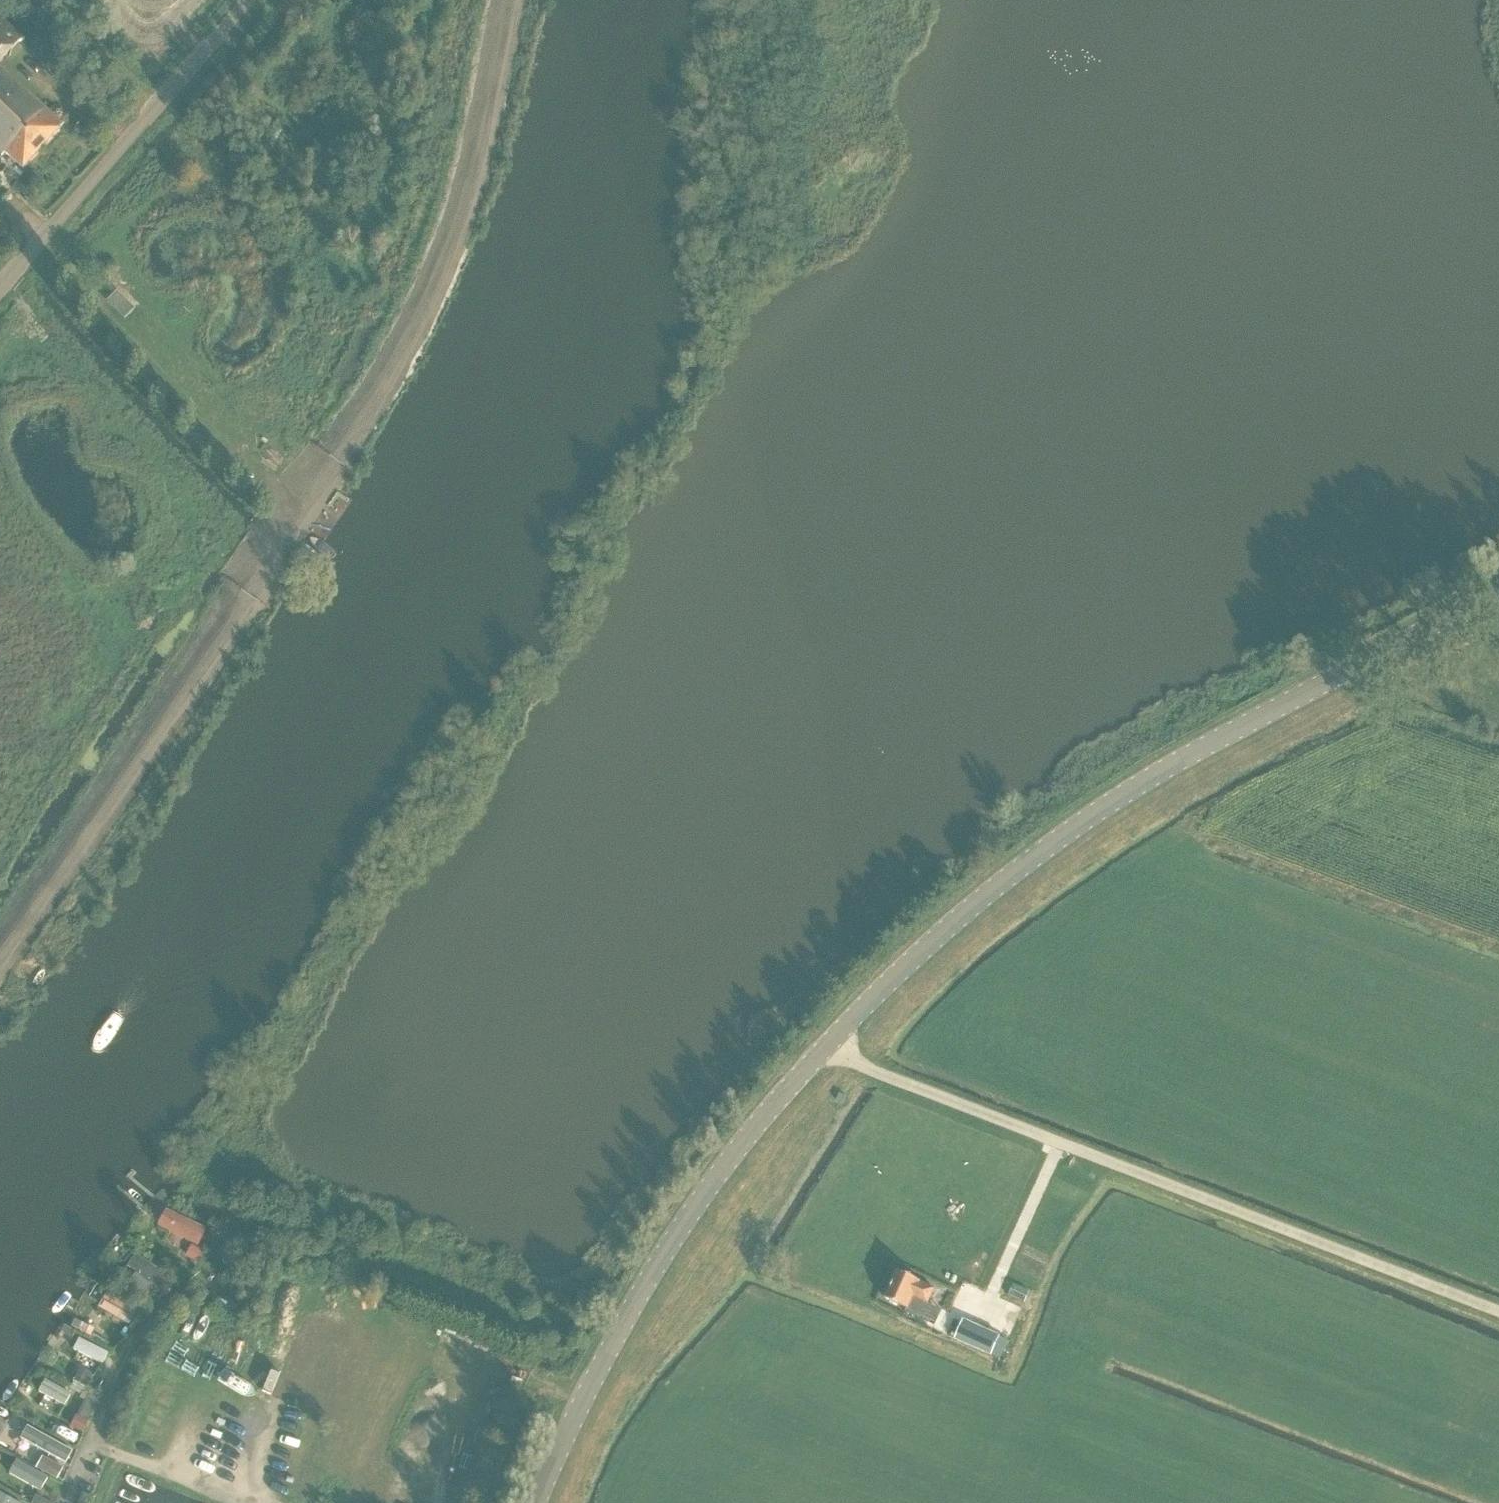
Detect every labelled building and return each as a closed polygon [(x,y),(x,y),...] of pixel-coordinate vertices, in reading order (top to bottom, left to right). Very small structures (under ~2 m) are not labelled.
[(21,38),(0,19),(0,61),(21,38)] [(1,156),(4,153),(22,169),(60,128),(57,126),(61,122),(0,66),(0,156),(1,156)] [(206,1229),(176,1214),(168,1231),(197,1246),(206,1229)] [(136,1274),(125,1288),(141,1300),(152,1286),(158,1290),(167,1279),(136,1255),(127,1267),(136,1274)] [(933,1290),(897,1272),(884,1299),(908,1310),(914,1298),(927,1304),(933,1290)] [(104,1292),(98,1303),(112,1311),(110,1314),(123,1322),(131,1308),(104,1292)] [(184,1329),(201,1337),(206,1325),(189,1318),(184,1329)] [(966,1345),(976,1324),(963,1319),(954,1339),(966,1345)] [(103,1364),(108,1353),(79,1338),(73,1349),(103,1364)] [(79,1368),(72,1381),(84,1387),(91,1374),(79,1368)] [(63,1406),(70,1394),(44,1380),(38,1391),(63,1406)] [(82,1433),(87,1421),(75,1416),(70,1428),(82,1433)] [(65,1463),(72,1452),(26,1426),(20,1438),(65,1463)] [(7,1473),(38,1491),(46,1477),(15,1459),(7,1473)] [(0,1494),(0,1502),(17,1502),(0,1494)]
